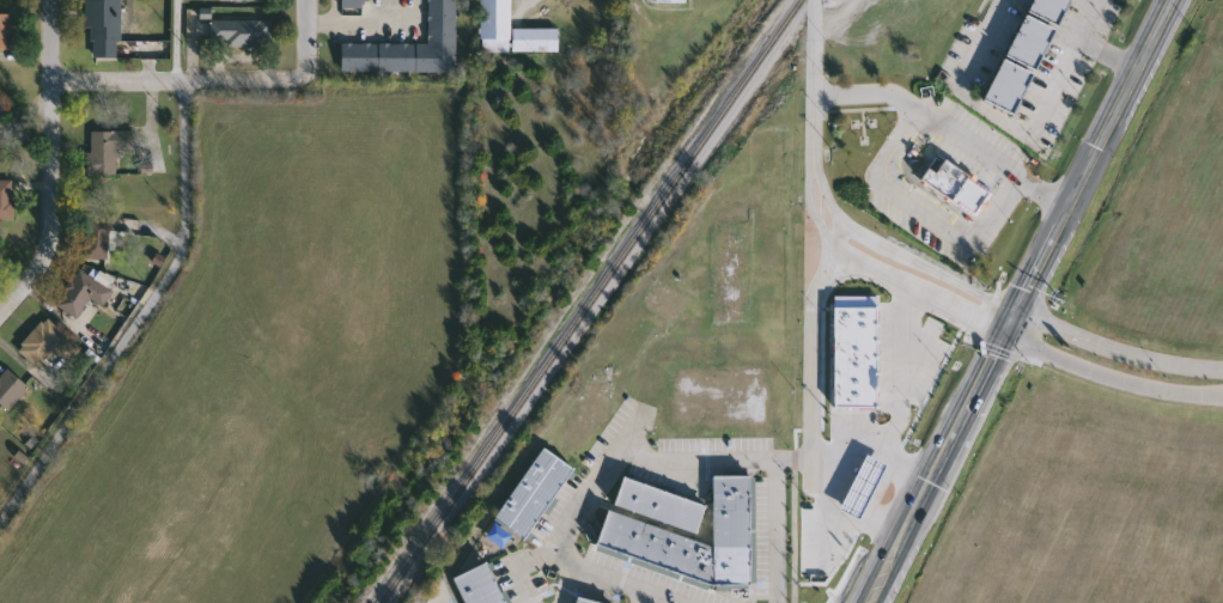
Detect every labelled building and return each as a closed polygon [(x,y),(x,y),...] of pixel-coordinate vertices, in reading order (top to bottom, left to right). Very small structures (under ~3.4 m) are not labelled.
[(90,59),(91,0),(122,0),(121,59),(90,59)] [(430,44),(430,0),(458,0),(457,73),(342,72),(342,43),(430,44)] [(372,8),(372,0),(344,0),(344,8),(372,8)] [(481,53),(482,0),(512,0),(512,29),(560,29),(560,51),(512,51),(512,53),(481,53)] [(1009,57),(1033,0),(1069,0),(1039,71),(1009,57)] [(12,49),(0,49),(0,12),(12,12),(12,49)] [(274,20),(274,48),(212,48),(212,20),(274,20)] [(982,99),(1002,59),(1032,72),(1012,112),(982,99)] [(8,118),(0,122),(0,94),(8,118)] [(91,132),(134,130),(134,150),(117,150),(117,175),(91,176),(91,132)] [(937,153),(918,182),(979,223),(1000,189),(939,148),(937,153)] [(16,220),(0,220),(0,181),(16,181),(16,220)] [(110,220),(110,260),(87,260),(87,220),(110,220)] [(105,307),(91,299),(80,319),(57,307),(78,269),(115,290),(105,307)] [(833,309),(872,309),(872,408),(833,408),(833,309)] [(18,348),(49,318),(67,336),(37,366),(18,348)] [(8,412),(0,403),(0,379),(10,370),(30,389),(8,412)] [(497,520),(542,449),(572,468),(527,540),(497,520)] [(885,462),(864,455),(843,514),(863,521),(885,462)] [(713,546),(713,476),(755,476),(754,581),(752,587),(705,586),(598,549),(598,541),(608,511),(609,511),(710,546),(713,546)] [(706,506),(696,535),(613,507),(622,479),(706,506)] [(504,547),(489,538),(497,525),(511,535),(504,547)] [(488,564),(505,602),(467,602),(456,577),(488,564)]
